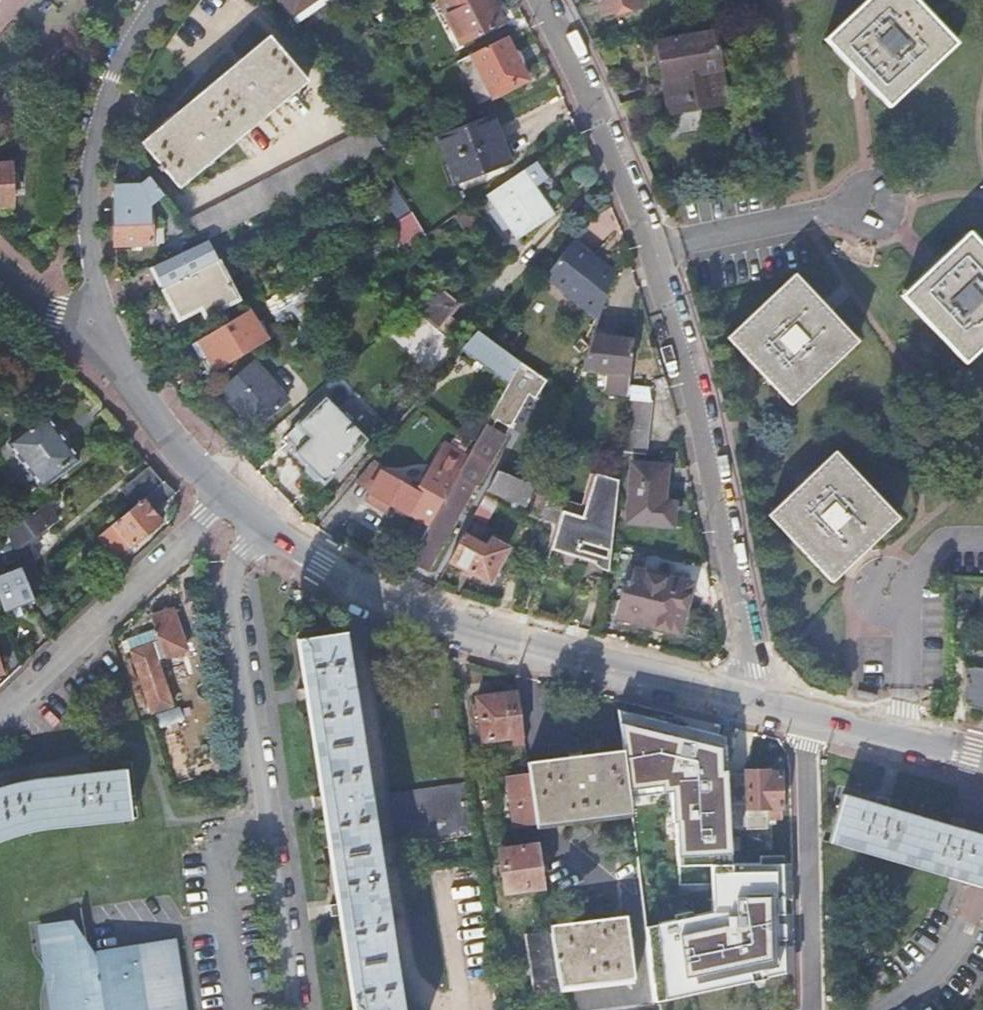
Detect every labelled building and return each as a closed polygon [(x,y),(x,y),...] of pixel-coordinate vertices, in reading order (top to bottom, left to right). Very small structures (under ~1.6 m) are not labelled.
[(299,22),(330,0),(283,0),(299,22)] [(494,0),(441,0),(463,42),(505,22),(494,0)] [(603,15),(643,4),(642,0),(599,0),(603,15)] [(889,105),(955,42),(916,0),(866,0),(825,38),(889,105)] [(727,102),(714,29),(656,39),(668,112),(727,102)] [(528,78),(506,35),(472,53),(493,95),(528,78)] [(309,82),(270,36),(143,142),(161,164),(158,167),(163,172),(166,170),(180,187),(309,82)] [(493,113),(451,130),(439,135),(459,184),(512,162),(493,113)] [(376,154),(385,150),(368,128),(185,221),(196,235),(202,243),(207,240),(245,221),(376,154)] [(12,200),(9,161),(0,161),(0,201),(12,200)] [(545,202),(524,171),(490,194),(519,238),(551,216),(543,203),(545,202)] [(115,185),(115,191),(116,243),(116,245),(153,243),(163,242),(162,227),(152,227),(150,205),(164,194),(151,177),(142,184),(115,185)] [(402,217),(412,211),(401,195),(393,201),(402,217)] [(969,231),(902,294),(965,361),(982,344),(982,246),(969,231)] [(218,259),(207,240),(202,243),(193,247),(122,281),(128,305),(164,287),(218,259)] [(613,275),(573,242),(546,275),(551,279),(599,318),(613,275)] [(133,317),(140,337),(180,316),(180,317),(202,306),(206,314),(239,298),(218,259),(164,287),(170,298),(133,317)] [(857,340),(794,273),(727,336),(790,403),(857,340)] [(551,279),(546,275),(541,282),(545,286),(551,279)] [(440,325),(460,301),(437,283),(417,307),(440,325)] [(322,321),(313,307),(288,323),(297,338),(322,321)] [(197,340),(215,370),(248,349),(231,320),(197,340)] [(494,341),(478,329),(463,348),(508,383),(509,381),(520,362),(494,341)] [(635,339),(594,336),(583,369),(597,371),(595,390),(629,394),(631,373),(635,339)] [(248,349),(215,370),(216,371),(249,350),(248,349)] [(264,408),(269,414),(285,397),(250,361),(220,391),(251,421),(264,408)] [(547,382),(520,362),(509,381),(536,402),(547,382)] [(368,440),(328,397),(284,440),(325,482),(368,440)] [(628,398),(623,450),(647,453),(654,400),(628,398)] [(256,427),(269,414),(264,408),(251,421),(256,427)] [(8,442),(14,449),(51,424),(44,414),(8,442)] [(51,424),(14,449),(41,486),(77,458),(51,424)] [(426,534),(411,561),(429,571),(442,546),(450,532),(455,522),(468,497),(471,498),(492,461),(506,435),(487,424),(477,441),(472,451),(451,488),(426,534)] [(898,517),(835,451),(768,513),(830,580),(898,517)] [(667,465),(633,462),(627,521),(673,525),(675,501),(664,500),(667,465)] [(123,488),(136,504),(164,481),(151,464),(123,488)] [(527,506),(534,485),(499,471),(488,490),(527,506)] [(371,493),(392,503),(407,512),(419,493),(382,472),(371,492),(371,493)] [(613,541),(619,481),(597,475),(583,517),(563,511),(559,525),(551,549),(609,566),(613,541)] [(154,511),(177,491),(165,480),(164,481),(136,504),(106,529),(99,535),(117,556),(133,543),(162,520),(154,511)] [(559,525),(563,511),(567,498),(550,491),(541,519),(559,525)] [(387,512),(392,503),(371,493),(367,500),(387,512)] [(21,564),(31,590),(45,579),(30,561),(37,556),(28,545),(39,536),(41,530),(58,517),(50,505),(57,499),(55,495),(30,513),(7,530),(11,541),(21,564)] [(508,510),(484,496),(474,517),(497,529),(508,510)] [(403,557),(411,561),(426,534),(417,529),(403,557)] [(463,536),(450,561),(490,582),(508,548),(490,539),(485,547),(463,536)] [(35,599),(31,590),(21,564),(0,572),(0,596),(5,611),(35,599)] [(692,583),(629,567),(620,600),(617,616),(629,619),(680,632),(692,583)] [(169,610),(148,617),(161,657),(182,650),(169,610)] [(152,630),(124,636),(126,645),(154,639),(152,630)] [(334,895),(352,1009),(402,1009),(344,632),(295,639),(334,895)] [(964,701),(982,706),(982,638),(965,638),(964,686),(964,701)] [(524,745),(517,692),(476,698),(481,740),(511,737),(512,746),(524,745)] [(724,737),(618,710),(622,749),(629,796),(675,792),(679,891),(711,891),(711,912),(644,928),(653,1002),(794,970),(794,945),(784,945),(781,864),(731,865),(729,827),(724,737)] [(627,788),(622,749),(526,760),(529,774),(535,823),(535,824),(630,812),(627,788)] [(6,838),(20,834),(36,830),(48,828),(66,826),(131,819),(126,768),(92,772),(91,765),(89,765),(80,766),(81,774),(54,776),(34,779),(19,781),(11,783),(9,777),(6,777),(6,778),(0,780),(0,841),(6,838)] [(746,773),(726,773),(727,790),(728,804),(729,827),(746,827),(746,829),(767,829),(767,819),(781,819),(781,773),(767,773),(767,771),(746,771),(746,773)] [(535,823),(529,774),(507,777),(513,825),(535,823)] [(463,784),(389,794),(397,846),(471,835),(463,784)] [(843,794),(829,842),(967,883),(982,887),(982,835),(981,834),(843,794)] [(544,887),(539,843),(498,849),(504,893),(544,887)] [(625,915),(550,926),(551,931),(559,987),(633,977),(625,915)] [(145,948),(147,958),(90,967),(88,946),(76,948),(71,925),(43,928),(45,941),(48,940),(49,949),(43,950),(45,952),(50,961),(52,967),(53,972),(53,979),(52,986),(52,988),(51,990),(52,991),(50,994),(50,996),(50,997),(50,1005),(50,1009),(51,1009),(182,1009),(178,984),(175,984),(173,973),(176,973),(171,943),(145,948)] [(559,987),(551,931),(525,934),(533,997),(560,993),(559,987)]
